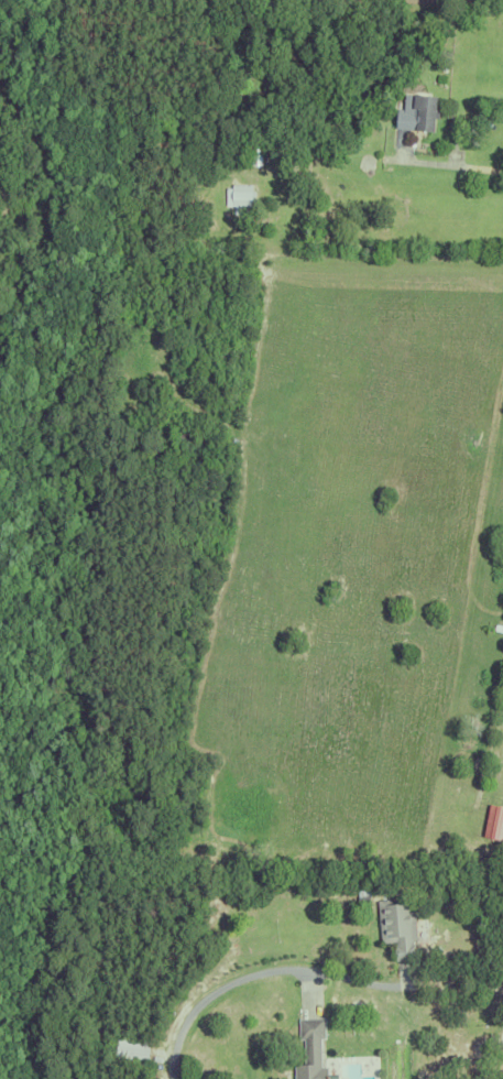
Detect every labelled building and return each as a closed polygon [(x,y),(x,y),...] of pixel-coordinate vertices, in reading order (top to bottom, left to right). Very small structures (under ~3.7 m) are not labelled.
[(429,92),(433,92),(435,94),(434,108),(438,109),(437,116),(434,116),(433,128),(395,126),(396,105),(402,106),(403,91),(412,91),(413,90),(422,90),(426,91),(427,91),(429,92)] [(269,156),(269,142),(278,142),(277,156),(269,156)] [(249,162),(249,148),(259,148),(259,162),(249,162)] [(232,205),(222,205),(223,185),(230,185),(230,183),(251,183),(250,204),(247,204),(247,211),(232,211),(232,205)] [(493,622),(502,625),(502,631),(492,628),(493,622)] [(494,804),(488,837),(502,840),(502,806),(494,804)] [(394,940),(380,942),(375,900),(412,895),(416,938),(411,938),(413,959),(394,961),(392,944),(394,944),(394,940)] [(325,1066),(325,1078),(294,1078),(294,1064),(303,1064),(303,1038),(297,1038),(297,1016),(322,1016),(324,1037),(319,1037),(320,1066),(325,1066)] [(113,1055),(117,1034),(150,1039),(145,1060),(113,1055)]
